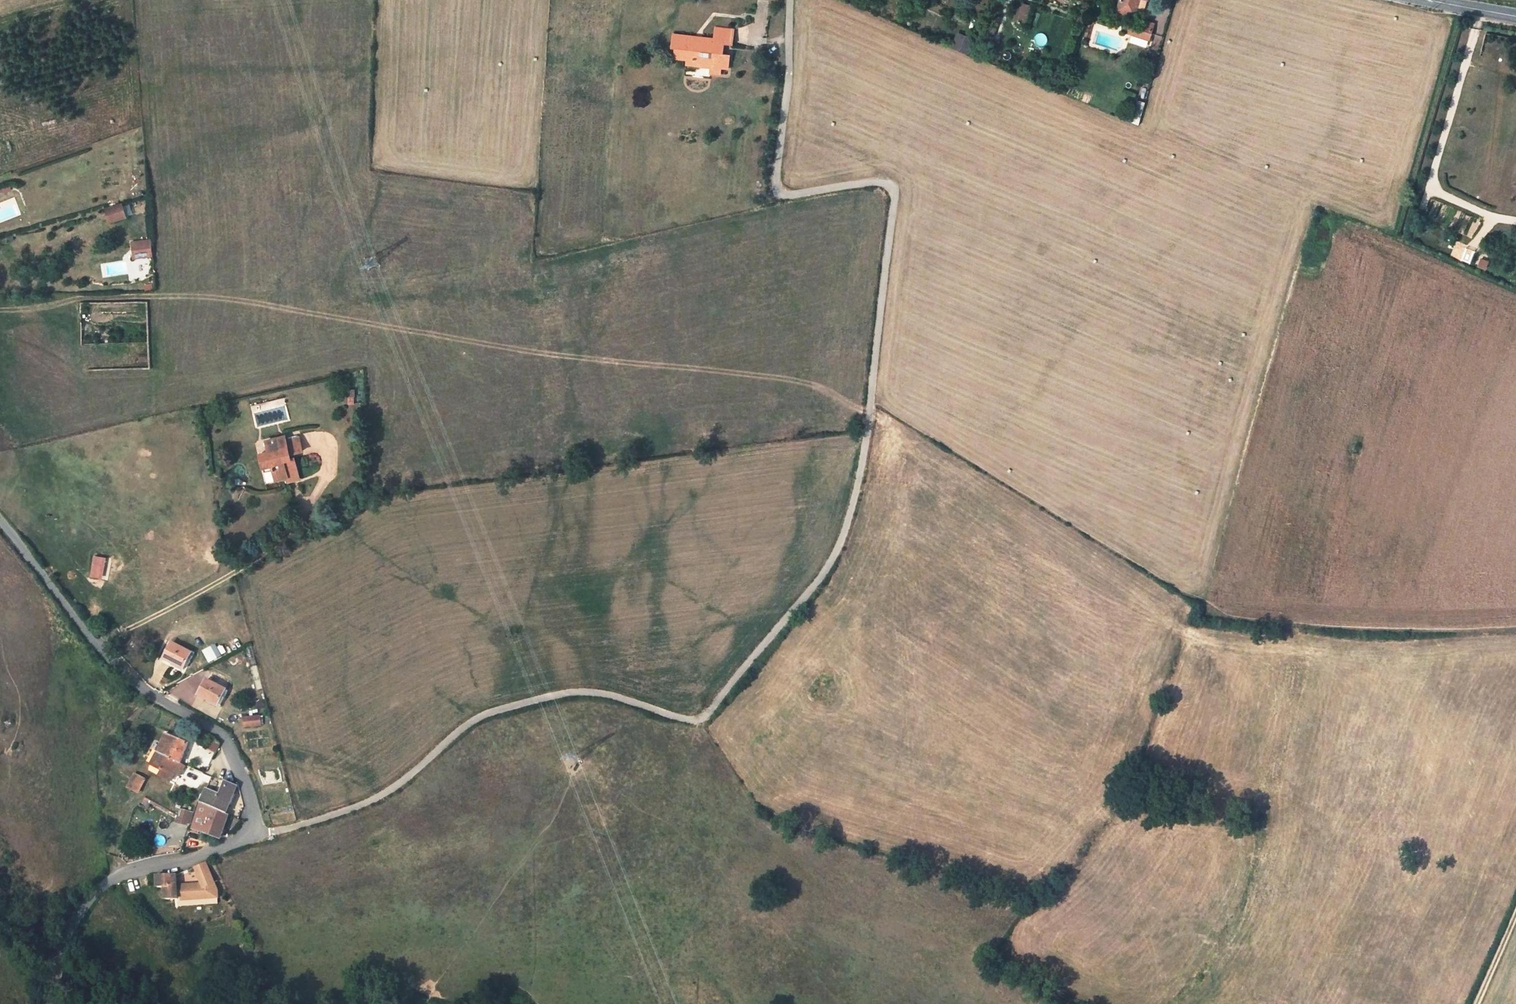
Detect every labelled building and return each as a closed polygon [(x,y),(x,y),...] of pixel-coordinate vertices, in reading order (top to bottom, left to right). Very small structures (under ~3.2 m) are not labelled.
[(1114,8),(1130,12),(1132,3),(1142,6),(1144,0),(1117,0),(1114,8)] [(1024,16),(1012,12),(1006,29),(1018,33),(1024,16)] [(1078,36),(1082,23),(1076,21),(1072,34),(1078,36)] [(693,43),(693,37),(672,35),(671,51),(677,52),(676,61),(688,62),(701,63),(701,68),(711,69),(711,75),(722,75),(723,70),(730,70),(731,57),(724,56),(725,45),(734,45),(735,29),(715,27),(714,39),(703,38),(702,43),(693,43)] [(1135,39),(1128,37),(1125,44),(1144,51),(1147,43),(1149,34),(1138,31),(1135,39)] [(966,50),(971,37),(961,34),(957,46),(966,50)] [(1131,122),(1140,124),(1145,105),(1136,103),(1131,122)] [(110,214),(98,217),(100,225),(111,221),(110,214)] [(141,270),(140,255),(120,256),(121,271),(141,270)] [(284,495),(286,500),(296,498),(292,476),(288,476),(287,471),(299,468),(296,455),(284,457),(283,453),(264,458),(266,468),(257,470),(261,489),(270,487),(273,497),(284,495)] [(105,559),(94,557),(91,578),(102,580),(105,559)] [(202,650),(208,662),(222,655),(216,643),(202,650)] [(186,654),(166,644),(158,659),(179,669),(186,654)] [(195,696),(216,706),(216,705),(219,707),(230,683),(209,672),(204,682),(203,681),(195,696)] [(259,718),(242,720),(242,727),(259,726),(259,718)] [(156,749),(148,767),(159,772),(157,777),(174,785),(180,773),(175,770),(178,763),(188,743),(164,732),(156,749)] [(218,743),(209,739),(206,749),(215,752),(218,743)] [(184,765),(178,763),(175,770),(180,773),(184,765)] [(148,767),(146,772),(157,777),(159,772),(148,767)] [(135,774),(128,787),(137,791),(143,778),(135,774)] [(218,792),(207,788),(201,803),(225,813),(236,785),(223,780),(218,792)] [(225,813),(201,803),(191,828),(218,838),(227,814),(225,813)] [(188,826),(193,813),(182,809),(177,822),(188,826)] [(213,880),(206,862),(193,867),(199,883),(200,885),(213,880)] [(177,898),(176,874),(154,875),(154,889),(163,889),(163,899),(177,898)] [(179,884),(180,900),(217,898),(216,887),(213,880),(200,885),(199,883),(179,884)]
